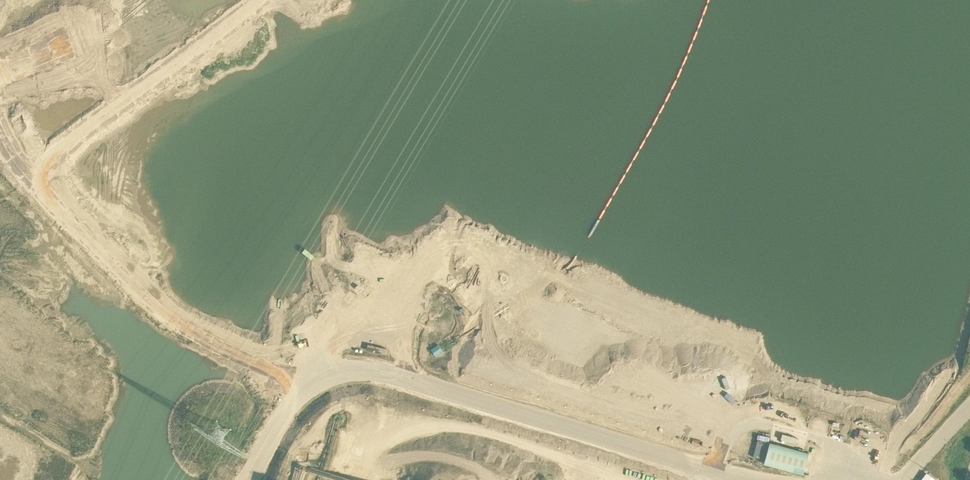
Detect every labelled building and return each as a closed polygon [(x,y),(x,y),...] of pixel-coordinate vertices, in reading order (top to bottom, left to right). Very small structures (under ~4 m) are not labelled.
[(769,442),(763,464),(802,474),(808,453),(769,442)]
